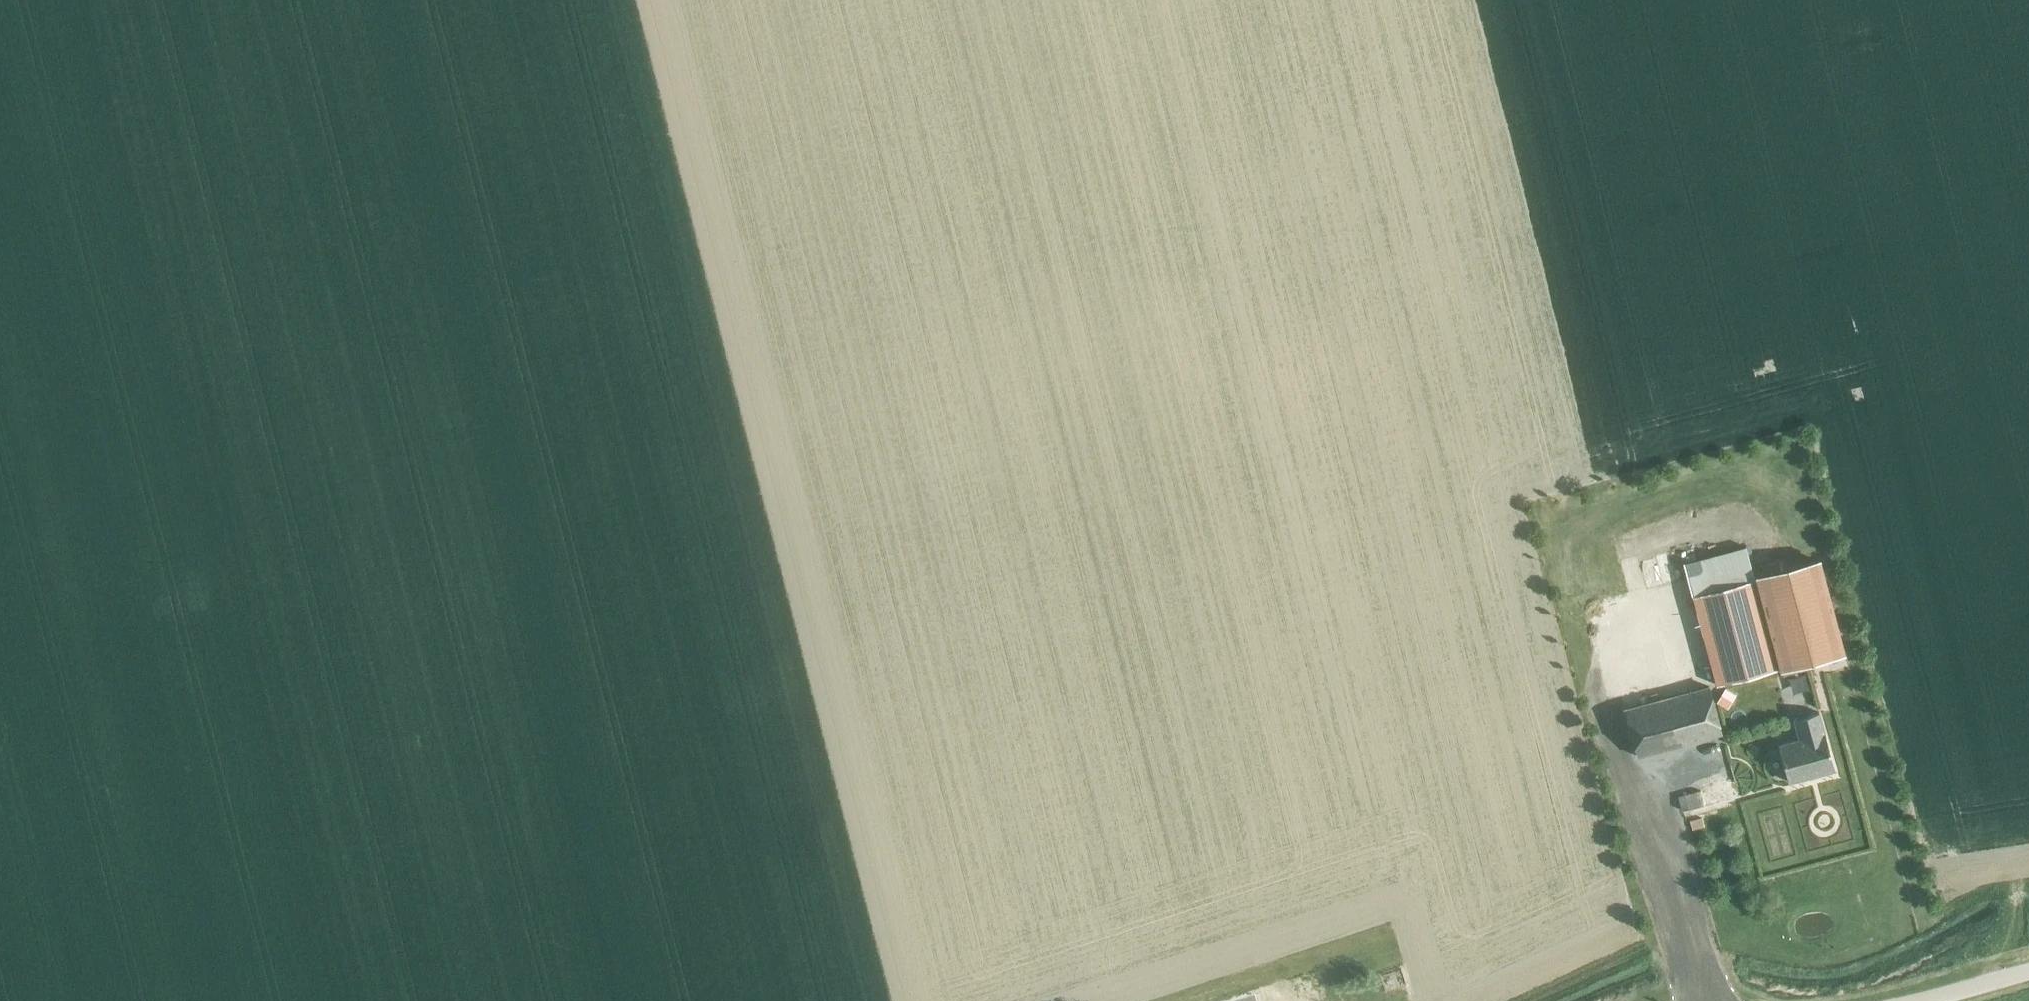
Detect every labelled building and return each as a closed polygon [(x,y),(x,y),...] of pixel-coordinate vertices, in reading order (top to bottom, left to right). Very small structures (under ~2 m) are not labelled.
[(1746,547),(1697,560),(1700,570),(1686,574),(1716,685),(1778,668),(1843,651),(1818,555),(1752,573),(1746,547)] [(1637,756),(1721,734),(1709,687),(1624,710),(1637,756)] [(1724,688),(1716,702),(1727,708),(1735,695),(1724,688)] [(1798,740),(1779,745),(1789,782),(1834,769),(1825,733),(1824,733),(1819,713),(1793,720),(1798,740)] [(1682,811),(1705,805),(1701,791),(1678,797),(1682,811)] [(1701,817),(1689,821),(1691,829),(1703,825),(1701,817)] [(1300,988),(1303,1000),(1326,1000),(1323,984),(1300,988)]
